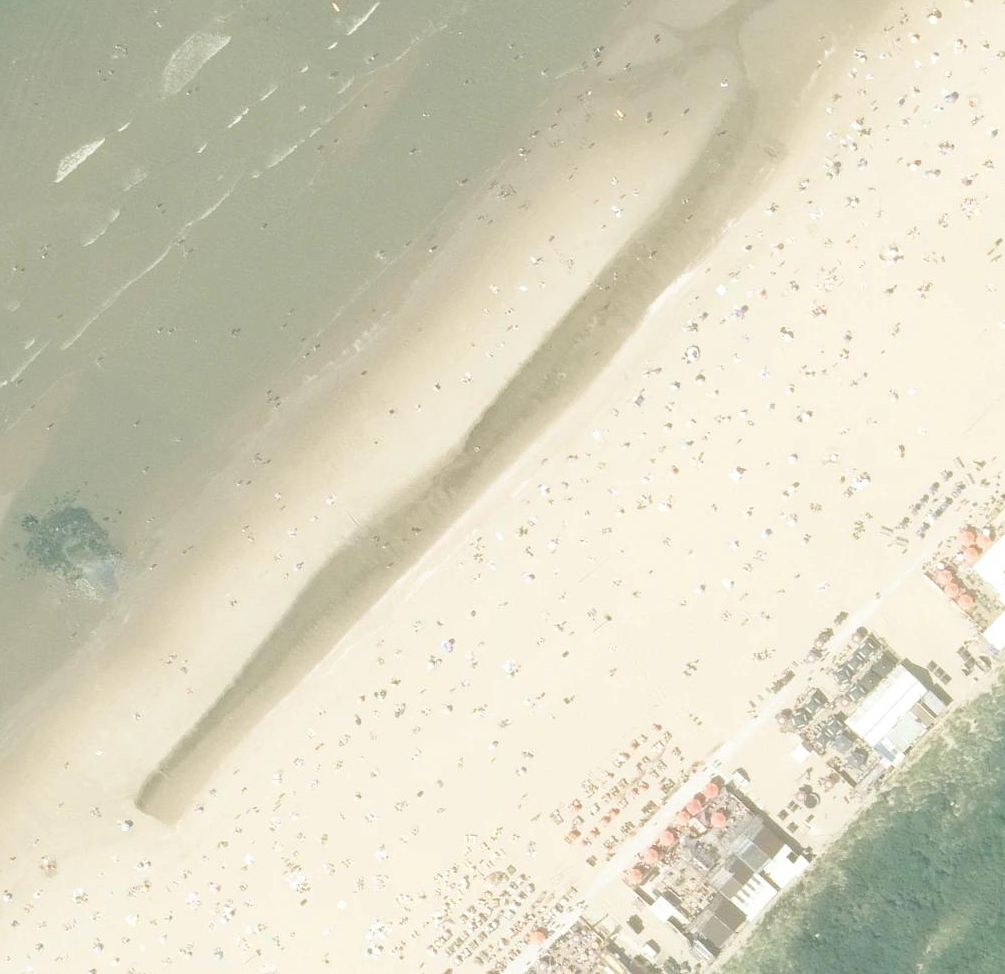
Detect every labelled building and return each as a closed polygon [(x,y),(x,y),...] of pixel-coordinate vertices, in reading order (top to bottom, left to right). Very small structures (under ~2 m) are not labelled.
[(970,566),(1004,600),(1004,531),(970,566)] [(931,694),(906,665),(849,722),(875,750),(893,768),(949,712),(931,694)] [(808,865),(753,813),(725,841),(731,846),(718,859),(689,831),(675,845),(699,871),(714,886),(687,914),(712,940),(741,912),(749,921),(808,865)] [(602,957),(586,973),(619,973),(602,957)]
